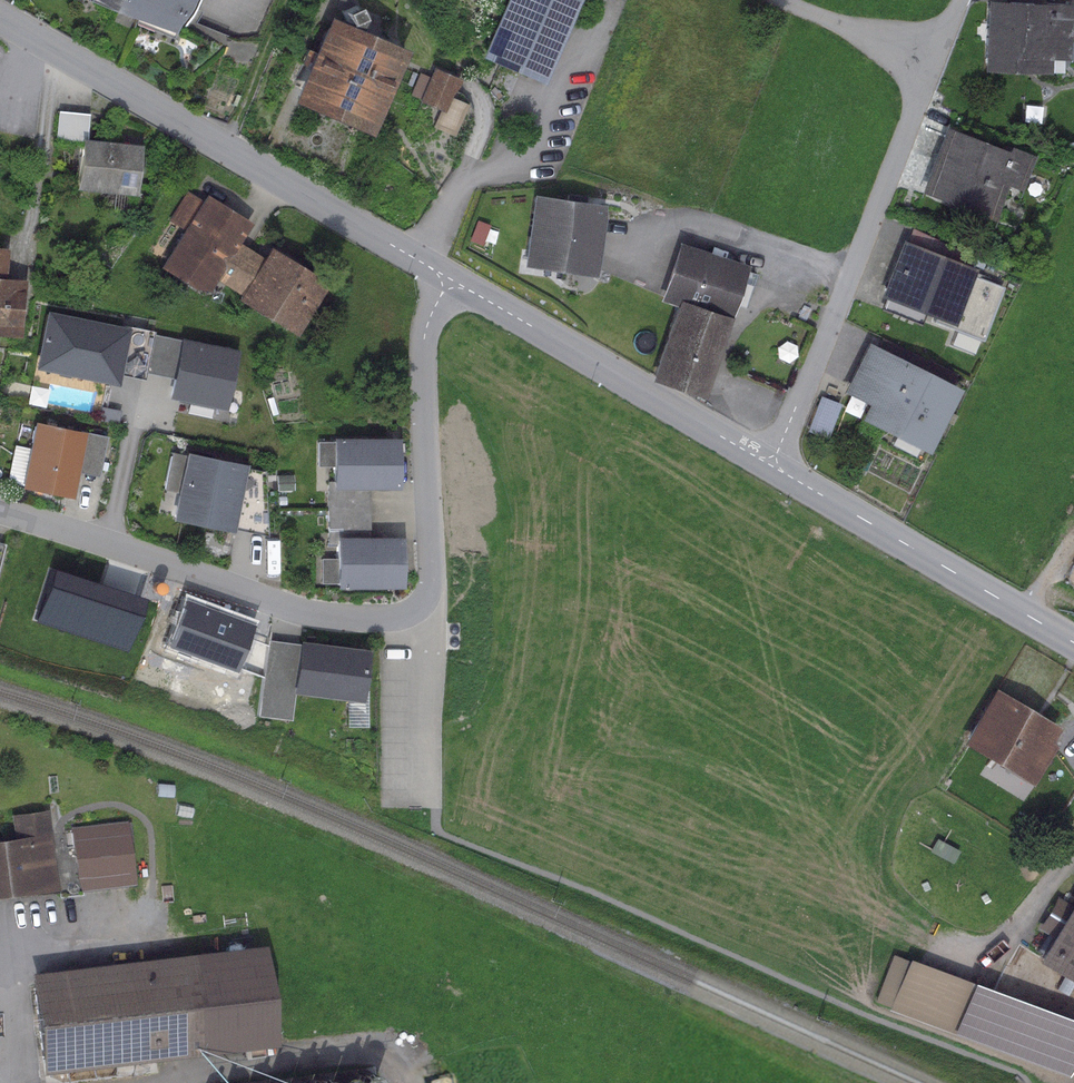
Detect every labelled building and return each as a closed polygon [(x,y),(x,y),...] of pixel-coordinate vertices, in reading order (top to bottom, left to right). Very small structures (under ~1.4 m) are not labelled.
[(112,9),(176,33),(190,0),(97,0),(112,9)] [(482,56),(543,83),(579,0),(506,0),(482,56)] [(1073,4),(989,0),(986,70),(1053,73),(1053,59),(1071,60),(1073,4)] [(350,24),(329,15),(293,100),(371,133),(407,48),(359,28),(364,17),(359,6),(347,10),(351,21),(350,24)] [(460,78),(433,67),(419,101),(440,110),(446,112),(452,97),(460,78)] [(468,104),(452,97),(446,112),(440,110),(433,126),(455,136),(468,104)] [(89,113),(58,111),(56,138),(80,140),(80,138),(87,138),(89,113)] [(1009,150),(947,128),(923,192),(996,219),(1008,186),(1024,192),(1038,155),(1011,145),(1009,150)] [(87,138),(80,138),(80,140),(76,188),(138,194),(143,143),(87,138)] [(184,230),(202,201),(186,191),(168,220),(184,230)] [(252,222),(206,194),(202,201),(184,230),(162,266),(208,294),(216,280),(240,242),(252,222)] [(606,204),(534,195),(525,265),(597,274),(606,204)] [(914,222),(908,240),(972,265),(977,253),(914,222)] [(908,240),(903,238),(881,297),(885,299),(925,314),(935,318),(934,323),(957,331),(951,345),(974,354),(980,340),(984,341),(1005,286),(975,275),(978,267),(972,265),(908,240)] [(749,265),(678,241),(658,300),(676,306),(679,297),(732,315),(749,265)] [(241,295),(264,256),(240,242),(216,280),(241,295)] [(328,283),(269,247),(264,256),(241,295),(238,299),(297,335),(328,283)] [(0,248),(0,335),(20,337),(25,278),(5,277),(7,248),(0,248)] [(732,315),(679,297),(676,306),(652,380),(705,397),(732,315)] [(925,314),(885,299),(881,309),(921,324),(925,314)] [(122,326),(45,310),(33,368),(119,385),(122,375),(144,380),(146,373),(154,334),(155,331),(123,324),(122,326)] [(239,349),(181,337),(180,340),(154,334),(146,373),(173,379),(170,397),(227,408),(239,349)] [(883,338),(876,345),(928,370),(932,362),(883,338)] [(876,345),(869,341),(844,391),(868,403),(861,418),(896,435),(892,445),(918,458),(922,449),(928,452),(961,387),(952,383),(956,374),(932,362),(928,370),(876,345)] [(841,403),(821,396),(808,431),(828,439),(841,403)] [(107,437),(36,422),(22,486),(73,497),(78,472),(84,441),(105,445),(107,437)] [(400,437),(333,437),(333,480),(333,488),(369,487),(400,487),(400,437)] [(105,445),(84,441),(78,472),(99,476),(105,445)] [(247,463),(185,450),(171,520),(234,532),(235,527),(270,536),(266,472),(247,467),(247,463)] [(370,536),(369,487),(333,488),(333,480),(328,481),(328,543),(337,543),(337,536),(370,536)] [(370,536),(337,536),(337,543),(337,587),(404,587),(404,536),(370,536)] [(148,601),(57,569),(39,621),(130,653),(148,601)] [(257,626),(188,600),(171,648),(239,673),(257,626)] [(293,691),(299,642),(268,638),(257,716),(289,720),(293,691)] [(370,648),(299,639),(299,642),(293,691),(363,700),(370,648)] [(988,689),(955,742),(1024,784),(1049,744),(1042,739),(1050,726),(988,689)] [(128,819),(51,829),(48,809),(11,814),(14,837),(51,833),(54,863),(62,862),(65,888),(79,887),(79,890),(135,883),(128,819)] [(0,839),(0,895),(57,889),(54,863),(51,833),(14,837),(0,839)] [(1028,961),(1073,988),(1073,885),(1028,961)] [(263,943),(30,972),(42,1071),(276,1042),(263,943)] [(872,1001),(885,1006),(884,1010),(1057,1073),(1073,1046),(1073,1024),(967,983),(889,954),(872,1001)] [(379,1075),(377,1073),(374,1071),(371,1071),(368,1072),(365,1074),(364,1076),(362,1079),(362,1082),(363,1082),(381,1082),(381,1080),(381,1077),(379,1075)] [(355,1077),(353,1075),(350,1074),(347,1074),(344,1074),(342,1076),(340,1079),(339,1082),(358,1082),(357,1080),(355,1077)]
